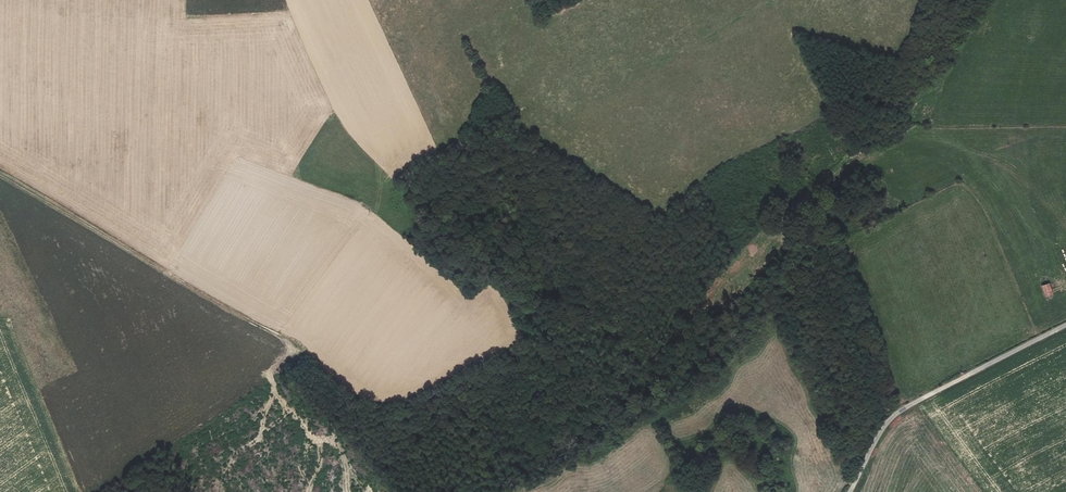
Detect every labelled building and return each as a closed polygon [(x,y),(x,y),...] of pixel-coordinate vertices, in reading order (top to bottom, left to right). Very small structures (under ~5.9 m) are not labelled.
[(1052,296),(1049,285),(1041,287),(1045,298),(1052,296)]
